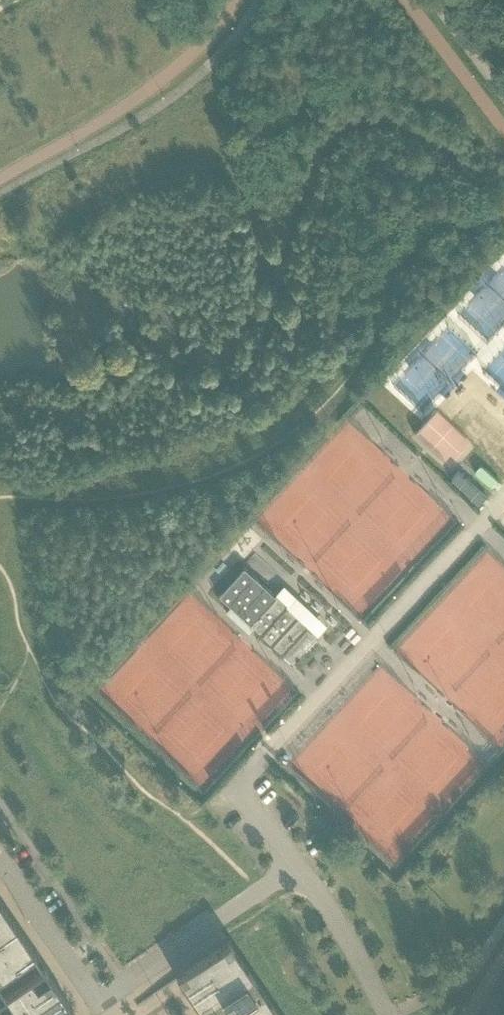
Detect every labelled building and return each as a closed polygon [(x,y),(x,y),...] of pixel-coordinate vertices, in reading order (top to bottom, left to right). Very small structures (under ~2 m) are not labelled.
[(415,431),(452,465),(473,443),(436,408),(415,431)] [(473,475),(503,503),(503,441),(473,475)] [(244,569),(219,596),(248,623),(270,599),(271,599),(273,596),(244,569)] [(270,599),(248,623),(292,663),(317,636),(306,627),(286,608),(281,604),(279,607),(278,607),(278,606),(271,599),(270,599)] [(1,905),(0,906),(0,942),(18,930),(1,905)] [(18,930),(0,942),(0,980),(35,956),(18,930)] [(188,995),(240,959),(229,942),(176,978),(177,979),(186,973),(192,982),(183,988),(188,995)] [(208,1006),(252,976),(240,959),(188,995),(192,1002),(201,996),(208,1006)] [(16,986),(31,1008),(58,990),(43,968),(16,986)] [(208,1006),(214,1014),(230,1014),(263,992),(252,976),(208,1006)] [(18,1014),(36,1014),(31,1008),(16,986),(4,995),(18,1014)] [(58,990),(31,1008),(36,1014),(71,1014),(74,1013),(58,990)] [(230,1014),(265,1014),(274,1009),(263,992),(230,1014)] [(0,998),(0,1014),(18,1014),(4,995),(0,998)]
